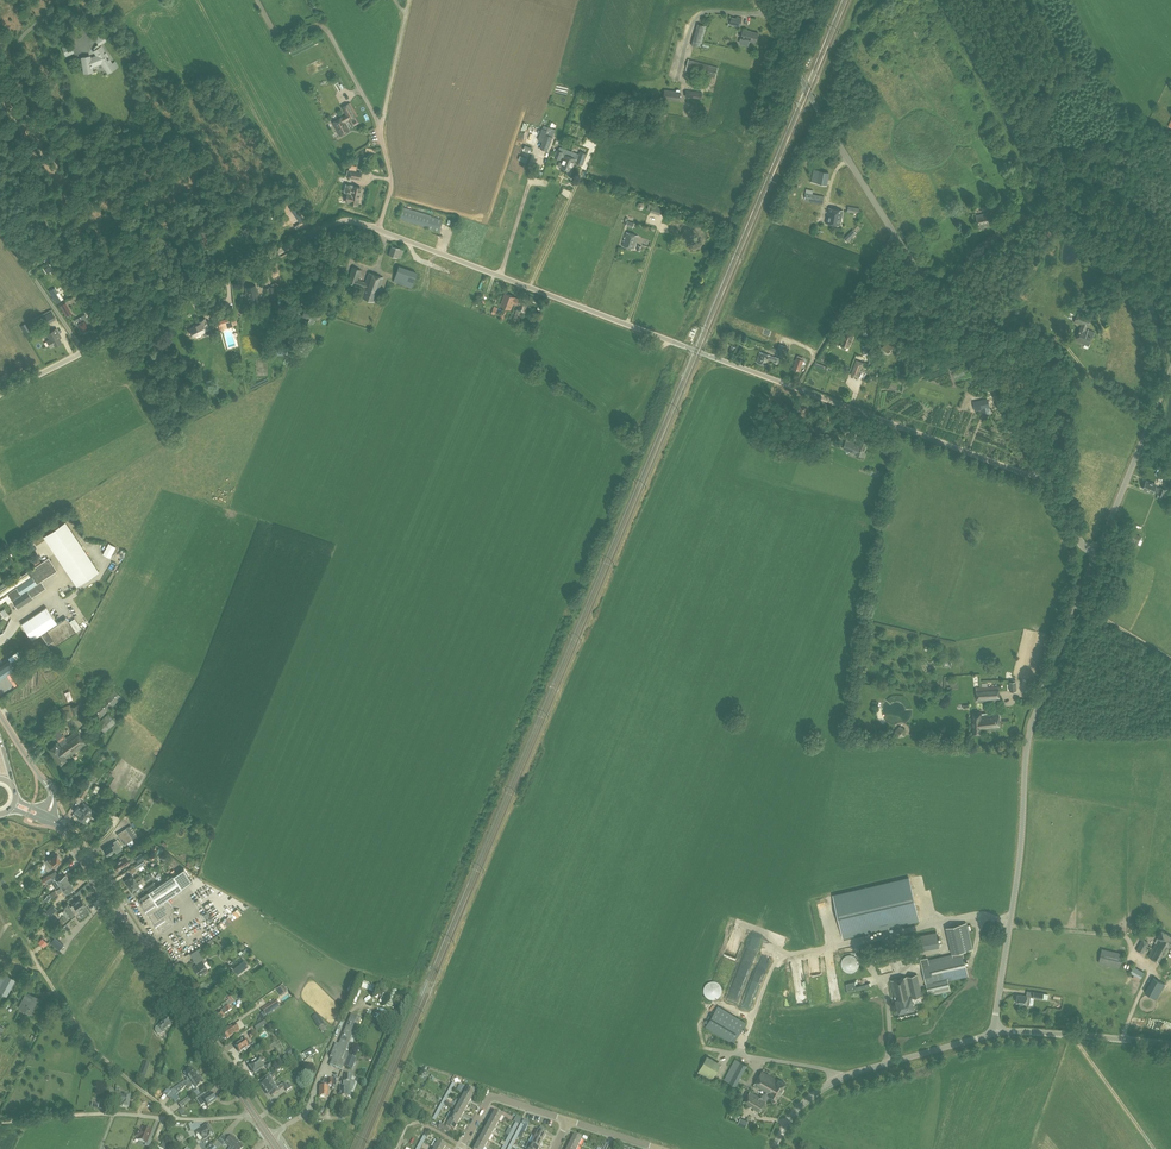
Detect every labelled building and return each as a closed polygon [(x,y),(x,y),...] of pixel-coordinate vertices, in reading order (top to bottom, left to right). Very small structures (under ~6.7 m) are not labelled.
[(731,16),(729,24),(740,27),(742,18),(736,16),(736,17),(731,16)] [(692,45),(701,47),(707,26),(698,23),(692,45)] [(741,39),(756,42),(758,33),(743,29),(741,39)] [(93,37),(99,46),(108,40),(102,31),(93,37)] [(70,44),(62,47),(66,56),(74,53),(70,44)] [(82,58),(84,73),(92,71),(91,64),(101,60),(108,73),(118,66),(115,62),(112,64),(101,47),(94,51),(97,55),(90,58),(90,56),(82,58)] [(686,70),(715,78),(718,67),(689,59),(686,70)] [(663,99),(679,101),(681,92),(680,92),(680,91),(679,89),(678,89),(676,90),(676,91),(665,89),(663,99)] [(692,98),(701,99),(702,92),(687,90),(685,97),(691,98),(692,98)] [(341,107),(345,115),(348,120),(352,126),(359,121),(348,103),(341,107)] [(348,120),(345,115),(333,122),(340,136),(350,130),(345,122),(348,120)] [(586,137),(593,139),(597,126),(590,124),(586,137)] [(553,137),(545,135),(540,148),(548,151),(553,137)] [(580,154),(577,153),(560,146),(559,150),(558,150),(555,157),(560,159),(560,158),(563,159),(561,162),(560,162),(559,166),(570,170),(572,166),(573,167),(575,163),(581,165),(586,154),(581,151),(580,154)] [(347,178),(360,180),(362,172),(356,171),(357,166),(349,165),(347,178)] [(811,182),(827,185),(830,172),(813,169),(811,182)] [(361,188),(349,185),(346,202),(349,203),(357,205),(361,188)] [(804,200),(823,204),(824,196),(806,192),(804,200)] [(304,220),(294,205),(289,208),(299,223),(304,220)] [(427,228),(439,232),(443,220),(430,216),(402,208),(399,219),(427,227),(427,228)] [(826,222),(839,225),(840,221),(841,222),(843,210),(829,208),(826,222)] [(976,215),(979,228),(991,226),(991,225),(995,224),(994,219),(990,220),(988,212),(976,215)] [(1023,213),(1017,217),(1021,222),(1026,217),(1023,213)] [(626,226),(633,228),(634,222),(628,220),(628,218),(626,217),(624,224),(626,225),(626,226)] [(1005,225),(1009,233),(1019,228),(1015,220),(1014,221),(1012,217),(1003,222),(1005,225)] [(117,228),(120,232),(127,227),(124,223),(117,228)] [(243,230),(251,243),(258,239),(254,234),(252,235),(247,227),(243,230)] [(622,245),(634,249),(638,235),(626,232),(622,245)] [(397,258),(401,259),(404,250),(400,248),(391,246),(389,255),(397,258)] [(30,262),(35,264),(39,255),(34,253),(33,255),(30,254),(28,257),(32,258),(30,262)] [(329,270),(335,272),(338,261),(331,259),(329,270)] [(362,297),(373,301),(377,291),(378,292),(383,277),(369,272),(366,282),(358,279),(361,270),(352,266),(347,281),(365,287),(362,297)] [(411,288),(415,277),(397,271),(393,281),(411,288)] [(246,293),(248,301),(260,298),(258,290),(257,290),(255,285),(246,287),(247,293),(246,293)] [(264,288),(265,294),(275,292),(273,286),(264,288)] [(55,300),(57,303),(63,299),(59,292),(58,293),(55,287),(49,291),(53,297),(52,298),(54,301),(55,300)] [(501,306),(511,310),(514,303),(515,304),(518,298),(506,294),(501,306)] [(517,308),(526,311),(529,302),(518,298),(515,304),(518,305),(517,308)] [(60,305),(66,316),(71,313),(65,302),(60,305)] [(308,322),(313,324),(317,312),(313,310),(312,312),(304,309),(302,316),(309,319),(308,322)] [(514,322),(517,323),(518,321),(520,321),(521,318),(520,317),(521,312),(516,310),(513,319),(515,319),(514,322)] [(52,312),(49,314),(44,316),(47,322),(52,320),(55,318),(52,312)] [(1075,340),(1089,346),(1094,332),(1088,330),(1086,329),(1087,326),(1089,327),(1092,318),(1078,312),(1074,321),(1081,324),(1075,340)] [(78,324),(82,332),(86,329),(87,330),(93,327),(91,324),(88,318),(87,318),(85,314),(74,320),(76,325),(78,324)] [(189,328),(193,337),(202,332),(204,336),(212,333),(205,318),(199,321),(200,323),(189,328)] [(233,327),(233,326),(232,321),(231,318),(218,322),(220,331),(233,327)] [(47,341),(51,348),(62,342),(59,337),(61,336),(56,328),(46,333),(49,340),(47,341)] [(841,347),(846,349),(847,346),(849,347),(853,335),(855,331),(848,328),(846,333),(845,336),(844,335),(840,344),(842,344),(841,347)] [(881,347),(888,353),(892,347),(895,349),(898,345),(889,338),(881,347)] [(773,353),(785,357),(787,352),(770,346),(769,350),(773,352),(773,353)] [(757,362),(767,365),(769,359),(774,361),(773,362),(778,363),(779,358),(760,352),(757,362)] [(804,360),(798,358),(794,369),(800,371),(804,360)] [(856,360),(851,374),(858,376),(863,362),(856,360)] [(991,413),(989,404),(980,406),(982,415),(991,413)] [(823,441),(832,444),(835,436),(826,433),(823,441)] [(855,453),(864,457),(866,452),(865,451),(868,443),(860,440),(858,445),(850,442),(852,436),(848,434),(846,440),(843,448),(856,453),(855,453)] [(1143,488),(1152,492),(1153,490),(1157,492),(1159,487),(1155,486),(1156,484),(1147,480),(1143,488)] [(43,536),(76,586),(99,571),(65,521),(43,536)] [(1128,534),(1125,540),(1137,545),(1140,539),(1128,534)] [(103,554),(110,558),(116,547),(109,543),(103,554)] [(32,560),(36,566),(41,563),(37,557),(32,560)] [(1124,567),(1130,570),(1135,560),(1129,557),(1124,567)] [(46,588),(41,581),(57,570),(49,558),(8,584),(6,581),(0,585),(0,599),(8,594),(18,609),(33,599),(32,597),(46,588)] [(53,641),(56,645),(81,628),(74,618),(69,622),(66,617),(57,623),(47,607),(21,624),(32,640),(41,634),(48,644),(53,641)] [(0,667),(0,679),(16,667),(11,660),(0,667)] [(8,689),(6,685),(4,686),(2,682),(0,683),(0,694),(8,689)] [(976,687),(977,702),(1000,700),(999,686),(980,687),(976,687)] [(71,704),(59,708),(56,718),(62,723),(65,721),(66,721),(72,717),(72,716),(74,715),(81,712),(78,704),(71,706),(71,704)] [(972,712),(973,734),(982,733),(981,731),(1000,730),(999,712),(982,713),(982,712),(972,712)] [(97,724),(105,733),(116,722),(116,721),(117,720),(114,717),(111,715),(110,715),(108,713),(97,724)] [(895,731),(898,737),(905,736),(906,729),(900,726),(895,731)] [(57,760),(61,765),(71,757),(70,756),(86,744),(76,730),(66,738),(60,729),(53,734),(59,742),(49,749),(53,753),(58,759),(57,760)] [(78,796),(83,798),(88,790),(87,789),(88,786),(85,785),(78,796)] [(89,806),(84,803),(80,808),(78,807),(74,811),(77,813),(75,815),(81,819),(84,814),(83,813),(89,806)] [(84,814),(81,819),(86,823),(91,816),(94,818),(97,812),(89,806),(83,813),(84,814)] [(102,827),(108,831),(112,825),(110,824),(113,820),(107,816),(105,820),(106,822),(102,827)] [(128,842),(130,846),(135,843),(132,839),(137,835),(131,825),(117,834),(124,845),(128,842)] [(103,849),(107,856),(115,851),(116,853),(122,849),(116,840),(113,842),(103,849)] [(135,858),(138,863),(145,858),(141,853),(135,858)] [(45,861),(50,868),(61,861),(57,854),(45,861)] [(113,864),(117,870),(126,865),(130,862),(125,854),(119,857),(120,859),(113,864)] [(129,870),(131,873),(146,863),(144,860),(129,870)] [(44,883),(45,884),(47,883),(52,879),(50,874),(42,880),(44,883)] [(57,874),(52,879),(47,883),(49,885),(52,883),(56,890),(69,881),(67,878),(67,877),(66,876),(65,875),(59,879),(57,874)] [(127,884),(129,887),(140,879),(138,876),(134,879),(132,875),(127,878),(128,878),(124,881),(126,884),(127,884)] [(158,930),(163,931),(172,925),(173,920),(171,917),(172,912),(173,907),(167,899),(177,892),(182,888),(173,875),(148,892),(149,895),(142,900),(141,905),(158,930)] [(909,878),(833,896),(843,937),(889,926),(889,928),(893,927),(892,925),(919,919),(909,878)] [(130,890),(132,893),(136,890),(137,891),(141,888),(138,884),(142,882),(140,879),(129,887),(131,890),(130,890)] [(69,881),(56,890),(58,893),(63,889),(65,892),(73,887),(73,886),(72,884),(71,884),(69,881)] [(145,887),(147,891),(155,885),(153,882),(145,887)] [(74,905),(71,907),(76,914),(76,915),(79,913),(81,917),(90,911),(81,898),(73,903),(74,905)] [(59,914),(61,916),(60,917),(61,918),(56,923),(60,926),(63,924),(62,923),(63,922),(63,921),(68,919),(75,914),(76,914),(71,907),(68,903),(63,906),(65,910),(63,912),(59,914)] [(47,912),(50,915),(57,909),(53,905),(47,912)] [(208,917),(202,920),(207,927),(212,924),(208,917)] [(921,961),(929,995),(950,990),(948,981),(968,976),(963,951),(973,949),(968,930),(967,922),(945,927),(952,954),(921,961)] [(1161,963),(1170,946),(1170,936),(1162,930),(1157,937),(1155,942),(1156,942),(1148,956),(1161,963)] [(896,947),(897,957),(919,953),(918,950),(939,947),(937,935),(916,938),(917,943),(896,947)] [(50,942),(59,950),(64,944),(55,937),(50,942)] [(38,942),(44,948),(48,943),(42,938),(38,942)] [(208,943),(206,944),(209,948),(215,943),(211,939),(207,942),(208,943)] [(1137,950),(1143,953),(1149,942),(1143,939),(1137,950)] [(1098,963),(1120,968),(1123,954),(1102,948),(1098,963)] [(880,976),(896,973),(893,954),(877,958),(880,976)] [(206,961),(202,955),(194,960),(196,964),(193,966),(198,974),(202,972),(203,973),(208,969),(204,963),(206,961)] [(848,972),(850,973),(852,973),(853,972),(854,972),(856,970),(857,969),(859,967),(859,965),(859,963),(859,961),(858,959),(857,958),(856,957),(854,956),(851,955),(849,955),(847,955),(845,956),(843,957),(842,959),(841,961),(841,964),(841,966),(842,968),(844,970),(845,972),(848,972)] [(237,974),(248,966),(243,960),(233,968),(237,974)] [(1130,972),(1140,978),(1144,972),(1133,966),(1130,972)] [(6,996),(16,979),(2,972),(0,976),(0,993),(6,996)] [(890,980),(898,1013),(915,1009),(912,998),(922,996),(917,974),(890,980)] [(238,982),(243,988),(250,981),(245,976),(238,982)] [(1144,992),(1157,999),(1165,984),(1152,977),(1144,992)] [(361,988),(370,991),(373,983),(364,981),(361,988)] [(710,999),(711,999),(714,999),(715,999),(717,998),(718,997),(720,995),(721,993),(721,992),(722,991),(722,990),(722,988),(721,987),(721,986),(721,985),(720,985),(720,984),(719,984),(719,983),(718,983),(717,982),(716,981),(715,981),(714,981),(713,981),(712,981),(711,981),(710,981),(709,982),(708,982),(707,983),(706,983),(706,984),(705,985),(704,987),(703,989),(703,991),(704,993),(704,994),(706,996),(707,997),(709,998),(710,999)] [(283,985),(277,989),(281,995),(287,991),(283,985)] [(816,990),(820,999),(826,997),(822,985),(817,987),(819,989),(816,990)] [(384,1004),(392,1008),(400,992),(392,988),(384,1004)] [(1026,1004),(1029,1004),(1030,997),(1047,999),(1048,994),(1027,991),(1026,996),(1018,994),(1017,1002),(1026,1004)] [(19,1007),(32,1014),(39,999),(26,992),(19,1007)] [(278,1002),(275,999),(261,1008),(266,1015),(273,1011),(280,1006),(278,1002)] [(705,1027),(733,1044),(746,1022),(718,1005),(709,1021),(706,1019),(704,1022),(707,1024),(705,1027)] [(217,1022),(218,1023),(221,1022),(221,1020),(224,1018),(223,1015),(227,1012),(227,1013),(232,1010),(229,1006),(220,1012),(220,1011),(212,1017),(213,1019),(213,1020),(215,1022),(216,1022),(216,1023),(217,1022)] [(342,1070),(344,1066),(348,1056),(356,1037),(353,1035),(360,1018),(351,1014),(338,1044),(335,1043),(330,1056),(329,1057),(330,1060),(331,1060),(329,1065),(342,1070)] [(314,1017),(317,1023),(323,1020),(320,1015),(314,1017)] [(157,1034),(160,1035),(163,1033),(165,1031),(164,1030),(171,1026),(167,1021),(168,1020),(166,1017),(161,1020),(162,1023),(158,1026),(156,1027),(155,1031),(157,1034)] [(266,1025),(262,1019),(253,1026),(256,1031),(266,1025)] [(239,1031),(236,1026),(232,1029),(231,1027),(223,1032),(225,1034),(224,1034),(227,1039),(239,1031)] [(235,1046),(240,1053),(251,1045),(246,1039),(235,1046)] [(267,1045),(270,1049),(278,1044),(274,1040),(267,1045)] [(311,1048),(304,1052),(304,1053),(307,1057),(307,1058),(315,1054),(311,1048)] [(356,1059),(348,1056),(344,1066),(352,1070),(356,1059)] [(697,1073),(712,1081),(721,1063),(707,1056),(697,1073)] [(254,1073),(254,1074),(264,1067),(261,1062),(264,1060),(262,1057),(258,1059),(258,1058),(254,1060),(255,1061),(249,1065),(252,1070),(251,1071),(253,1073),(254,1073)] [(724,1079),(736,1086),(747,1065),(735,1059),(724,1079)] [(265,1066),(267,1069),(272,1066),(272,1067),(275,1066),(271,1061),(265,1066)] [(185,1082),(176,1088),(179,1092),(183,1088),(186,1086),(200,1077),(198,1074),(198,1073),(197,1072),(196,1072),(196,1071),(195,1072),(192,1067),(189,1069),(188,1068),(183,1073),(187,1078),(186,1079),(186,1080),(187,1081),(185,1082)] [(766,1094),(769,1096),(770,1095),(776,1099),(785,1083),(778,1079),(778,1080),(762,1071),(754,1084),(767,1092),(766,1094)] [(339,1097),(347,1097),(347,1096),(350,1096),(350,1075),(344,1075),(344,1085),(340,1085),(340,1088),(339,1097)] [(264,1089),(273,1083),(269,1076),(262,1081),(264,1083),(261,1085),(264,1089)] [(204,1083),(200,1077),(186,1086),(188,1089),(192,1087),(191,1086),(193,1085),(196,1088),(204,1083)] [(320,1096),(328,1096),(328,1085),(332,1085),(332,1079),(324,1079),(324,1083),(321,1083),(321,1087),(320,1087),(320,1096)] [(270,1093),(272,1096),(279,1091),(278,1091),(284,1087),(286,1091),(292,1087),(290,1084),(287,1086),(285,1082),(282,1084),(276,1088),(273,1083),(264,1089),(268,1095),(270,1093)] [(463,1095),(471,1099),(475,1092),(474,1092),(476,1090),(468,1086),(467,1088),(463,1086),(460,1093),(463,1094),(463,1095)] [(766,1101),(769,1096),(766,1094),(764,1093),(761,1097),(750,1091),(743,1102),(760,1112),(766,1101)] [(122,1106),(129,1107),(130,1095),(124,1094),(115,1093),(114,1104),(122,1106)] [(211,1094),(207,1097),(204,1093),(196,1099),(201,1106),(202,1105),(205,1103),(208,1106),(216,1101),(211,1094)] [(460,1101),(467,1105),(471,1099),(463,1095),(460,1101)] [(178,1104),(181,1108),(192,1100),(189,1096),(178,1104)] [(456,1099),(454,1103),(453,1105),(456,1107),(464,1112),(467,1105),(460,1101),(456,1099)] [(190,1110),(186,1105),(180,1110),(183,1115),(190,1110)] [(453,1114),(461,1118),(464,1112),(456,1107),(453,1114)] [(491,1117),(499,1122),(502,1115),(494,1111),(491,1117)] [(449,1120),(457,1124),(461,1118),(453,1114),(449,1120)] [(487,1124),(495,1128),(499,1122),(491,1117),(487,1124)] [(738,1124),(746,1127),(748,1121),(740,1118),(738,1124)] [(438,1127),(448,1133),(450,1129),(453,1131),(457,1124),(449,1120),(446,1126),(440,1123),(438,1127)] [(199,1133),(203,1140),(208,1137),(209,1137),(214,1134),(208,1124),(203,1127),(195,1132),(197,1134),(199,1133)] [(484,1130),(492,1134),(495,1128),(487,1124),(484,1130)] [(145,1145),(149,1147),(152,1139),(149,1138),(152,1131),(143,1127),(141,1131),(139,1130),(136,1136),(139,1137),(138,1140),(146,1143),(145,1145)] [(480,1136),(488,1141),(492,1134),(484,1130),(480,1136)] [(534,1137),(542,1141),(546,1134),(538,1130),(534,1137)] [(243,1147),(231,1136),(228,1139),(223,1134),(218,1140),(223,1144),(225,1143),(230,1148),(229,1148),(241,1148),(243,1147)] [(571,1142),(579,1146),(582,1139),(574,1135),(571,1142)] [(477,1143),(485,1147),(488,1141),(480,1136),(477,1143)] [(531,1144),(539,1147),(542,1141),(534,1137),(531,1144)]
